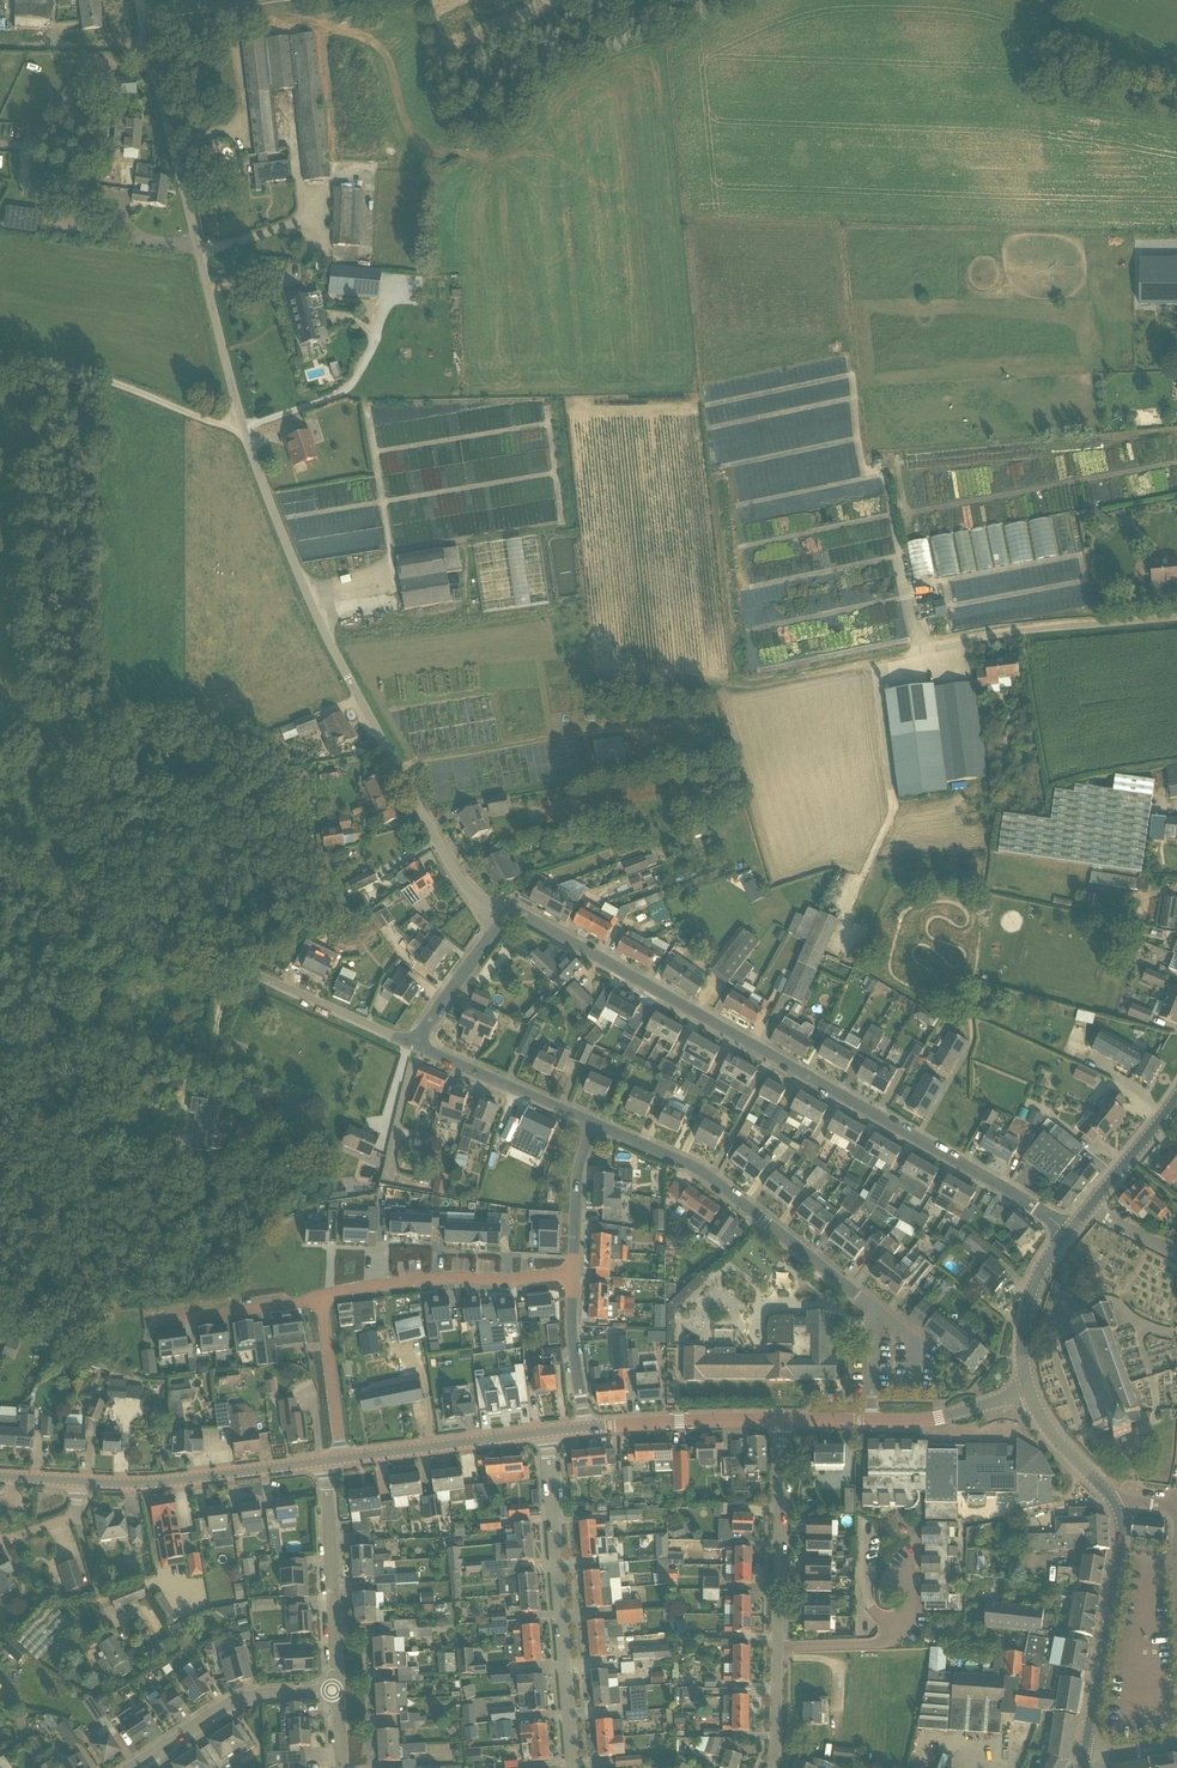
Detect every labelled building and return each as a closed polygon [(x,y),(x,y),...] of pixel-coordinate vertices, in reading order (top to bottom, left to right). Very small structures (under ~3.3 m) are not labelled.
[(47,30),(52,21),(54,0),(15,0),(14,18),(15,18),(14,28),(47,30)] [(101,29),(99,11),(100,10),(99,0),(79,0),(83,31),(101,29)] [(265,184),(292,181),(290,163),(268,165),(267,154),(280,153),(274,98),(277,98),(277,91),(294,89),(304,181),(330,178),(314,34),(242,42),(245,73),(247,73),(255,156),(258,156),(258,166),(254,166),(255,192),(266,191),(265,184)] [(136,95),(137,95),(136,78),(110,80),(111,97),(130,96),(136,95)] [(123,150),(124,150),(139,152),(142,123),(125,121),(125,123),(115,122),(113,148),(123,149),(123,150)] [(68,139),(64,144),(75,152),(78,147),(68,139)] [(202,151),(209,169),(221,164),(213,146),(202,151)] [(46,182),(52,184),(56,171),(50,169),(46,182)] [(169,180),(151,177),(136,174),(134,184),(150,187),(149,193),(133,190),(131,201),(164,206),(169,180)] [(354,246),(355,199),(361,199),(361,189),(334,188),(332,246),(354,246)] [(102,218),(104,205),(96,203),(94,217),(102,218)] [(6,209),(4,226),(32,230),(34,212),(6,209)] [(1139,305),(1176,306),(1176,259),(1140,258),(1139,305)] [(330,265),(328,295),(378,300),(381,270),(330,265)] [(309,295),(290,300),(299,335),(302,347),(321,342),(318,330),(314,314),(325,311),(320,293),(319,294),(309,296),(309,295)] [(362,330),(357,331),(356,336),(358,339),(363,338),(365,334),(362,330)] [(340,373),(332,375),(334,382),(342,380),(340,373)] [(295,466),(315,459),(310,446),(313,445),(308,432),(286,440),(295,466)] [(1099,529),(1108,518),(1095,508),(1086,520),(1099,529)] [(373,509),(296,521),(298,531),(374,518),(373,509)] [(1055,556),(1050,518),(1028,521),(1033,559),(1055,556)] [(976,570),(1032,561),(1026,522),(1002,526),(1002,525),(970,530),(976,570)] [(952,534),(929,538),(936,578),(975,571),(968,531),(952,534)] [(508,541),(517,607),(549,603),(546,580),(530,582),(524,539),(508,541)] [(906,543),(913,579),(934,574),(927,539),(906,543)] [(505,541),(474,545),(483,610),(502,608),(500,591),(511,590),(505,541)] [(397,558),(406,610),(453,602),(445,550),(397,558)] [(1153,583),(1163,582),(1163,584),(1176,583),(1176,560),(1161,562),(1161,563),(1151,564),(1153,583)] [(949,585),(953,601),(961,599),(957,583),(949,585)] [(947,615),(944,600),(933,602),(937,617),(947,615)] [(1010,661),(986,664),(987,672),(978,673),(979,688),(1000,686),(999,681),(1020,678),(1017,655),(1009,655),(1010,661)] [(974,683),(935,688),(948,783),(979,779),(971,722),(979,721),(974,683)] [(949,792),(948,783),(935,688),(935,685),(885,691),(899,800),(949,792)] [(595,712),(587,713),(588,721),(596,720),(595,712)] [(354,739),(341,714),(323,722),(331,738),(326,741),(324,745),(330,757),(334,758),(341,755),(342,751),(339,746),(354,739)] [(283,737),(284,740),(298,735),(300,739),(319,731),(317,728),(312,715),(293,722),(294,725),(280,730),(280,731),(265,737),(267,742),(283,737)] [(1013,725),(1015,727),(1018,728),(1021,726),(1021,723),(1020,720),(1016,719),(1013,722),(1013,725)] [(623,735),(593,740),(598,767),(628,762),(623,735)] [(1173,798),(1176,798),(1176,766),(1168,767),(1173,798)] [(319,772),(320,781),(336,778),(335,770),(319,772)] [(1012,775),(1000,777),(1003,791),(1014,788),(1012,775)] [(999,853),(1142,873),(1155,781),(1116,776),(1114,791),(1076,786),(1075,793),(1056,791),(1051,821),(1004,814),(999,853)] [(384,826),(398,819),(378,777),(364,783),(384,826)] [(507,795),(490,798),(488,798),(490,809),(508,806),(507,795)] [(354,816),(364,812),(362,806),(352,810),(354,816)] [(471,837),(472,840),(489,830),(482,817),(485,815),(480,806),(463,815),(467,822),(464,824),(464,823),(463,823),(467,830),(464,832),(467,839),(471,837)] [(344,848),(343,844),(356,842),(350,816),(338,818),(340,826),(320,830),(321,835),(315,836),(318,848),(324,847),(324,851),(344,848)] [(1176,837),(1176,818),(1167,818),(1165,836),(1176,837)] [(527,848),(524,838),(514,841),(517,851),(527,848)] [(624,844),(616,847),(620,857),(628,854),(624,844)] [(517,862),(512,865),(505,851),(486,863),(500,888),(523,874),(517,862)] [(650,869),(645,858),(645,856),(623,864),(628,877),(650,869)] [(408,882),(417,895),(432,885),(422,871),(416,863),(397,875),(396,879),(400,884),(404,885),(408,882)] [(347,881),(353,892),(376,882),(371,871),(347,881)] [(1090,883),(1148,892),(1150,877),(1140,875),(1139,880),(1092,872),(1090,883)] [(531,902),(547,910),(561,887),(559,886),(556,892),(545,886),(548,879),(537,873),(530,887),(529,889),(526,887),(522,896),(522,897),(522,896),(523,897),(531,901),(531,902)] [(643,889),(639,878),(631,881),(635,892),(643,889)] [(568,922),(581,897),(572,893),(561,887),(547,910),(561,918),(568,921),(568,922)] [(663,893),(666,900),(672,897),(670,890),(663,893)] [(748,895),(753,904),(763,899),(759,890),(748,895)] [(663,892),(626,907),(630,914),(666,900),(663,893),(663,892)] [(1165,898),(1160,927),(1175,930),(1176,916),(1176,900),(1165,898)] [(666,902),(649,907),(655,924),(672,919),(666,902)] [(574,925),(592,935),(604,913),(586,903),(574,925)] [(336,928),(353,917),(347,908),(330,918),(336,928)] [(796,936),(808,942),(820,913),(809,908),(805,917),(796,936)] [(378,913),(370,918),(379,930),(387,925),(378,912),(378,913)] [(616,919),(612,917),(604,913),(592,935),(606,943),(619,921),(616,919)] [(409,922),(424,933),(430,925),(430,924),(429,925),(417,915),(409,922)] [(348,940),(362,935),(359,926),(345,931),(348,940)] [(624,939),(617,951),(633,960),(640,947),(628,941),(631,934),(625,931),(622,938),(624,939)] [(729,945),(710,970),(719,977),(722,974),(731,981),(736,974),(746,962),(760,943),(745,931),(733,947),(729,945)] [(450,950),(436,939),(429,934),(424,940),(419,935),(414,942),(441,962),(450,950)] [(527,961),(533,949),(510,936),(504,948),(527,961)] [(688,936),(681,940),(684,947),(691,943),(688,936)] [(665,953),(656,948),(651,945),(651,940),(643,941),(640,947),(633,960),(649,969),(656,956),(662,959),(665,953)] [(410,948),(415,952),(410,959),(431,975),(441,962),(414,942),(410,948)] [(537,951),(569,983),(585,967),(571,956),(561,966),(540,944),(535,949),(537,951)] [(302,969),(323,980),(332,962),(317,955),(320,948),(314,945),(312,950),(304,946),(294,965),(302,969)] [(569,983),(537,951),(529,960),(560,991),(569,983)] [(676,958),(664,977),(695,998),(705,982),(694,974),(697,970),(678,957),(677,958),(676,958)] [(397,959),(393,965),(398,968),(401,962),(397,959)] [(745,981),(755,968),(746,962),(736,974),(745,981)] [(817,971),(798,963),(783,995),(802,1003),(817,971)] [(400,988),(394,996),(409,1007),(419,992),(411,987),(416,980),(401,969),(391,982),(400,988)] [(1163,988),(1167,979),(1147,971),(1143,980),(1163,988)] [(781,977),(780,977),(774,990),(782,994),(788,981),(787,981),(790,976),(783,972),(781,977)] [(870,979),(867,985),(874,989),(877,983),(870,979)] [(742,1017),(750,1004),(749,1003),(756,989),(746,983),(743,989),(737,986),(725,1007),(742,1017)] [(583,1012),(594,1002),(576,984),(566,994),(583,1012)] [(606,1009),(619,1016),(630,997),(617,989),(612,996),(604,992),(590,1016),(599,1022),(606,1009)] [(1164,1005),(1176,1010),(1176,992),(1170,990),(1164,1005)] [(492,997),(477,991),(472,1001),(488,1007),(492,997)] [(894,1001),(901,1005),(905,999),(898,995),(894,1001)] [(630,997),(619,1016),(631,1023),(623,1036),(633,1041),(647,1017),(639,1012),(643,1004),(630,997)] [(759,1009),(750,1004),(742,1017),(756,1025),(768,1004),(763,1001),(759,1009)] [(536,1010),(530,1005),(522,1013),(528,1018),(536,1010)] [(1149,1024),(1153,1013),(1132,1005),(1128,1016),(1149,1024)] [(1164,1005),(1158,1018),(1176,1025),(1176,1010),(1164,1005)] [(913,1017),(932,1028),(938,1018),(919,1007),(913,1017)] [(472,1042),(484,1017),(468,1010),(466,1014),(463,1021),(461,1027),(466,1030),(462,1038),(472,1042)] [(1079,1010),(1076,1020),(1093,1025),(1096,1015),(1079,1010)] [(463,1021),(466,1014),(460,1011),(457,1018),(463,1021)] [(662,1038),(670,1022),(657,1015),(644,1038),(650,1041),(654,1034),(660,1037),(662,1038)] [(499,1023),(484,1017),(472,1042),(482,1047),(485,1038),(491,1041),(499,1023)] [(786,1017),(773,1040),(804,1058),(814,1043),(809,1040),(808,1040),(811,1035),(812,1036),(813,1033),(812,1033),(815,1029),(808,1024),(803,1026),(802,1027),(786,1017)] [(670,1022),(662,1038),(669,1042),(665,1050),(671,1053),(684,1030),(670,1022)] [(819,1033),(824,1036),(830,1027),(824,1024),(819,1033)] [(846,1043),(839,1039),(840,1038),(839,1038),(842,1032),(830,1025),(830,1027),(824,1036),(823,1039),(829,1042),(820,1057),(833,1065),(846,1043)] [(861,1045),(868,1048),(879,1029),(872,1025),(861,1045)] [(538,1030),(530,1026),(527,1033),(535,1037),(538,1030)] [(875,1053),(884,1038),(883,1037),(885,1033),(879,1029),(868,1048),(875,1053)] [(941,1049),(959,1059),(964,1051),(963,1050),(967,1044),(968,1044),(968,1043),(950,1033),(941,1049)] [(1102,1033),(1093,1050),(1134,1073),(1132,1076),(1151,1086),(1162,1064),(1102,1033)] [(698,1061),(708,1044),(694,1036),(680,1059),(686,1063),(689,1056),(698,1061)] [(625,1058),(632,1062),(643,1042),(636,1038),(625,1058)] [(582,1044),(575,1061),(587,1067),(594,1049),(593,1048),(594,1046),(585,1039),(583,1044),(582,1044)] [(630,1043),(625,1040),(622,1047),(626,1049),(630,1043)] [(859,1051),(852,1047),(853,1047),(846,1043),(833,1065),(846,1072),(859,1051)] [(707,1075),(721,1051),(708,1044),(698,1061),(705,1065),(702,1072),(707,1075)] [(562,1073),(571,1054),(561,1049),(559,1053),(546,1047),(542,1055),(535,1051),(531,1061),(537,1063),(534,1070),(550,1077),(554,1069),(562,1073)] [(932,1065),(950,1075),(950,1074),(949,1074),(951,1071),(953,1067),(954,1067),(959,1059),(941,1049),(937,1056),(932,1053),(927,1061),(932,1064),(932,1065)] [(910,1074),(919,1058),(912,1054),(903,1070),(910,1074)] [(588,1066),(601,1072),(606,1060),(593,1055),(588,1066)] [(871,1086),(885,1062),(872,1055),(858,1079),(871,1086)] [(737,1081),(746,1066),(731,1057),(718,1080),(724,1083),(731,1088),(736,1080),(737,1081)] [(664,1077),(671,1063),(664,1059),(656,1073),(664,1077)] [(892,1067),(885,1062),(871,1086),(885,1094),(899,1071),(892,1067)] [(671,1081),(671,1082),(679,1068),(671,1063),(664,1077),(669,1080),(669,1081),(671,1081)] [(441,1096),(449,1077),(422,1066),(416,1079),(418,1079),(408,1102),(418,1107),(423,1096),(424,1096),(428,1086),(435,1089),(433,1093),(441,1096)] [(739,1093),(744,1095),(737,1108),(743,1112),(755,1091),(749,1088),(758,1072),(746,1066),(737,1081),(744,1085),(739,1093)] [(1094,1083),(1098,1076),(1079,1067),(1074,1077),(1079,1080),(1081,1077),(1094,1083)] [(592,1076),(585,1092),(605,1101),(613,1084),(592,1076)] [(711,1081),(703,1076),(693,1092),(701,1096),(711,1081)] [(917,1091),(935,1102),(940,1093),(938,1093),(940,1089),(942,1086),(944,1086),(925,1076),(917,1091)] [(662,1078),(658,1087),(657,1087),(652,1097),(636,1090),(627,1110),(646,1119),(651,1107),(657,1110),(657,1108),(659,1109),(667,1091),(671,1081),(669,1081),(662,1078)] [(1038,1085),(1044,1087),(1047,1081),(1040,1078),(1038,1085)] [(710,1101),(713,1096),(719,1085),(711,1081),(701,1096),(710,1101)] [(777,1106),(780,1101),(786,1091),(769,1082),(760,1097),(771,1103),(765,1115),(771,1119),(769,1122),(764,1120),(760,1128),(770,1135),(778,1122),(784,1110),(777,1106)] [(901,1091),(909,1096),(912,1090),(904,1086),(901,1091)] [(462,1118),(463,1111),(469,1093),(455,1089),(452,1101),(447,1100),(443,1113),(441,1118),(453,1121),(454,1116),(462,1118)] [(660,1125),(678,1133),(689,1109),(671,1101),(674,1095),(667,1091),(659,1109),(665,1112),(660,1125)] [(908,1107),(926,1118),(926,1117),(925,1116),(926,1114),(929,1109),(930,1110),(935,1102),(917,1091),(908,1107)] [(1095,1108),(1094,1109),(1118,1129),(1120,1127),(1118,1125),(1126,1114),(1120,1109),(1126,1102),(1112,1091),(1104,1100),(1110,1105),(1103,1113),(1097,1108),(1095,1108)] [(802,1125),(806,1117),(815,1102),(801,1094),(788,1117),(793,1120),(802,1125)] [(210,1149),(218,1150),(220,1138),(216,1138),(216,1137),(211,1136),(211,1131),(215,1131),(218,1109),(209,1108),(208,1111),(206,1111),(207,1102),(193,1100),(191,1113),(196,1114),(191,1149),(209,1152),(210,1149)] [(491,1135),(488,1134),(498,1109),(491,1106),(492,1103),(486,1101),(485,1103),(482,1102),(475,1120),(478,1121),(475,1127),(472,1139),(472,1141),(487,1147),(491,1135)] [(828,1109),(815,1102),(806,1117),(814,1122),(810,1129),(815,1132),(828,1109)] [(707,1120),(702,1130),(696,1141),(716,1151),(725,1132),(714,1127),(721,1112),(705,1104),(699,1117),(707,1120)] [(278,1107),(273,1120),(296,1128),(300,1116),(278,1107)] [(987,1151),(994,1156),(1004,1139),(996,1135),(1000,1128),(995,1125),(999,1116),(988,1109),(982,1121),(991,1126),(980,1147),(981,1148),(981,1147),(987,1150),(987,1151)] [(1118,1129),(1094,1109),(1093,1110),(1093,1113),(1099,1117),(1092,1126),(1087,1121),(1078,1130),(1093,1142),(1099,1135),(1105,1140),(1114,1130),(1116,1131),(1118,1129)] [(527,1110),(521,1123),(523,1124),(515,1141),(544,1154),(558,1124),(527,1110)] [(831,1141),(839,1146),(852,1123),(838,1115),(825,1138),(831,1141)] [(1027,1122),(1038,1127),(1041,1120),(1030,1116),(1027,1122)] [(521,1124),(510,1119),(500,1140),(512,1146),(521,1124)] [(747,1138),(754,1125),(747,1121),(740,1134),(747,1138)] [(785,1126),(778,1122),(770,1135),(777,1140),(781,1134),(785,1126)] [(865,1130),(852,1123),(839,1146),(845,1150),(851,1154),(851,1156),(855,1159),(862,1148),(856,1145),(865,1130)] [(370,1158),(378,1140),(349,1127),(341,1146),(370,1158)] [(427,1148),(430,1131),(418,1129),(415,1146),(427,1148)] [(1077,1154),(1079,1156),(1085,1148),(1082,1146),(1061,1129),(1061,1130),(1055,1137),(1077,1154)] [(1043,1134),(1023,1159),(1054,1185),(1058,1180),(1066,1172),(1069,1169),(1066,1167),(1077,1154),(1055,1137),(1052,1141),(1043,1134)] [(874,1170),(880,1160),(889,1144),(875,1136),(867,1151),(862,1148),(855,1159),(861,1162),(874,1170)] [(459,1152),(468,1154),(472,1141),(472,1139),(463,1137),(459,1152)] [(792,1141),(786,1137),(782,1143),(789,1148),(792,1141)] [(1008,1163),(1009,1164),(1018,1147),(1004,1139),(994,1156),(1002,1160),(1003,1159),(1009,1162),(1008,1163)] [(791,1149),(796,1153),(800,1156),(800,1155),(806,1159),(815,1145),(806,1140),(801,1147),(792,1141),(789,1148),(791,1149)] [(732,1163),(745,1173),(756,1158),(761,1151),(754,1145),(754,1146),(749,1142),(744,1148),(732,1163)] [(791,1149),(789,1148),(782,1143),(773,1155),(781,1161),(791,1149)] [(889,1144),(880,1160),(887,1164),(883,1171),(888,1174),(902,1151),(889,1144)] [(405,1155),(407,1147),(401,1145),(399,1153),(405,1155)] [(822,1149),(815,1145),(806,1159),(819,1168),(824,1171),(827,1166),(817,1159),(822,1149)] [(786,1166),(796,1153),(791,1149),(781,1161),(786,1166)] [(1168,1183),(1176,1172),(1176,1152),(1174,1155),(1171,1153),(1165,1160),(1164,1159),(1153,1172),(1168,1183)] [(461,1166),(464,1156),(458,1154),(455,1164),(461,1166)] [(1098,1172),(1079,1156),(1077,1154),(1066,1167),(1069,1169),(1066,1172),(1073,1177),(1070,1179),(1084,1190),(1098,1172)] [(745,1173),(756,1182),(773,1161),(767,1157),(762,1163),(756,1158),(745,1173)] [(912,1188),(927,1165),(912,1157),(898,1181),(903,1183),(912,1188)] [(493,1186),(499,1164),(490,1162),(485,1184),(493,1186)] [(925,1195),(939,1172),(927,1165),(908,1195),(917,1200),(921,1193),(925,1195)] [(434,1170),(427,1168),(424,1181),(431,1183),(434,1170)] [(782,1168),(765,1189),(777,1199),(789,1184),(783,1179),(788,1173),(782,1168)] [(825,1172),(824,1171),(819,1168),(806,1183),(813,1188),(825,1172)] [(596,1175),(596,1193),(614,1194),(614,1193),(614,1189),(622,1189),(622,1186),(622,1184),(634,1184),(634,1170),(619,1169),(619,1176),(596,1175)] [(832,1177),(825,1172),(813,1188),(819,1193),(832,1177)] [(1073,1177),(1066,1172),(1058,1180),(1064,1184),(1052,1199),(1067,1211),(1072,1204),(1073,1204),(1083,1192),(1082,1192),(1084,1190),(1070,1179),(1073,1177)] [(451,1176),(439,1173),(434,1193),(445,1196),(451,1176)] [(843,1183),(850,1187),(855,1178),(849,1174),(843,1183)] [(794,1177),(777,1199),(789,1208),(805,1188),(800,1184),(801,1183),(794,1177)] [(947,1212),(963,1186),(949,1178),(934,1205),(947,1212)] [(710,1224),(721,1209),(690,1188),(688,1190),(676,1182),(669,1193),(680,1201),(679,1203),(710,1224)] [(330,1199),(346,1197),(345,1189),(337,1190),(336,1183),(328,1184),(330,1199)] [(1144,1220),(1145,1219),(1148,1215),(1148,1213),(1145,1210),(1147,1208),(1164,1223),(1173,1213),(1155,1198),(1156,1197),(1140,1183),(1129,1194),(1128,1194),(1121,1203),(1137,1218),(1138,1216),(1142,1220),(1144,1220)] [(525,1197),(538,1199),(540,1187),(527,1184),(525,1197)] [(878,1185),(872,1196),(870,1194),(866,1200),(876,1205),(886,1189),(878,1185)] [(964,1214),(976,1193),(963,1186),(947,1212),(956,1217),(959,1211),(964,1214)] [(849,1197),(842,1206),(848,1211),(860,1196),(857,1193),(849,1188),(848,1187),(843,1193),(849,1197)] [(386,1198),(394,1199),(395,1190),(387,1189),(386,1198)] [(895,1194),(886,1189),(876,1205),(878,1206),(885,1211),(896,1217),(899,1212),(893,1209),(888,1206),(895,1194)] [(866,1200),(870,1194),(864,1190),(860,1196),(866,1201),(866,1200)] [(1037,1195),(1042,1198),(1045,1193),(1041,1190),(1037,1195)] [(614,1194),(596,1193),(595,1210),(603,1210),(603,1221),(620,1221),(621,1205),(622,1193),(614,1193),(614,1194)] [(798,1215),(810,1225),(826,1204),(815,1195),(798,1215)] [(878,1206),(876,1205),(866,1200),(866,1201),(860,1196),(848,1211),(855,1216),(861,1208),(871,1216),(878,1206)] [(330,1211),(338,1212),(339,1204),(330,1203),(330,1211)] [(826,1204),(810,1225),(822,1234),(839,1214),(826,1204)] [(903,1205),(899,1212),(896,1217),(895,1218),(902,1222),(909,1226),(914,1229),(921,1215),(903,1205)] [(997,1205),(991,1216),(998,1220),(1004,1209),(997,1205)] [(1013,1206),(1005,1216),(1010,1220),(1005,1226),(1012,1232),(1008,1237),(1013,1241),(1013,1242),(1022,1249),(1031,1238),(1033,1240),(1040,1232),(1025,1219),(1026,1217),(1013,1206)] [(391,1235),(405,1236),(405,1217),(406,1207),(392,1207),(392,1214),(386,1213),(385,1229),(391,1230),(391,1235)] [(873,1214),(878,1219),(884,1212),(878,1207),(873,1214)] [(377,1233),(378,1209),(368,1208),(368,1213),(359,1213),(358,1221),(343,1221),(342,1242),(367,1243),(368,1233),(377,1233)] [(327,1231),(336,1232),(337,1212),(327,1211),(327,1226),(305,1225),(304,1244),(326,1245),(327,1231)] [(551,1213),(530,1212),(530,1224),(536,1224),(535,1234),(540,1234),(539,1252),(559,1253),(560,1224),(550,1224),(551,1213)] [(420,1218),(419,1236),(433,1237),(433,1227),(440,1228),(441,1213),(434,1213),(434,1218),(420,1217),(420,1218)] [(922,1213),(921,1215),(914,1229),(922,1233),(930,1218),(922,1213)] [(488,1222),(488,1227),(489,1227),(488,1246),(501,1246),(502,1237),(512,1237),(510,1216),(502,1215),(502,1222),(488,1222)] [(723,1248),(727,1250),(745,1234),(738,1227),(739,1226),(723,1215),(711,1233),(726,1244),(723,1248)] [(419,1238),(419,1237),(419,1236),(420,1218),(405,1217),(405,1236),(404,1237),(419,1238)] [(665,1231),(665,1221),(654,1221),(654,1231),(665,1231)] [(843,1252),(861,1230),(848,1221),(831,1242),(843,1252)] [(898,1230),(905,1234),(909,1226),(902,1222),(898,1230)] [(597,1234),(608,1234),(608,1224),(598,1223),(597,1234)] [(447,1225),(446,1244),(460,1245),(460,1226),(447,1225)] [(474,1226),(460,1226),(460,1245),(473,1246),(474,1226)] [(488,1247),(488,1246),(489,1227),(474,1226),(473,1246),(488,1247)] [(706,1226),(701,1235),(705,1237),(710,1229),(706,1226)] [(869,1251),(873,1255),(886,1238),(873,1228),(867,1235),(861,1230),(843,1252),(841,1254),(847,1259),(849,1256),(855,1261),(865,1248),(869,1251)] [(951,1250),(960,1233),(951,1228),(942,1244),(951,1250)] [(993,1249),(981,1240),(973,1233),(964,1244),(983,1261),(993,1249)] [(612,1236),(593,1236),(593,1252),(627,1253),(629,1253),(629,1247),(612,1246),(612,1236)] [(886,1238),(873,1255),(870,1259),(878,1266),(871,1274),(884,1285),(898,1266),(892,1261),(894,1259),(894,1256),(900,1247),(887,1237),(886,1238)] [(993,1247),(1003,1253),(1006,1248),(996,1242),(993,1247)] [(627,1253),(593,1252),(592,1269),(611,1270),(611,1261),(627,1262),(627,1254),(627,1253)] [(920,1257),(914,1264),(906,1258),(899,1267),(898,1266),(884,1285),(897,1295),(904,1287),(913,1293),(933,1268),(920,1257)] [(975,1280),(993,1296),(1006,1280),(1002,1276),(1005,1273),(991,1261),(975,1280)] [(665,1285),(666,1299),(666,1306),(668,1306),(676,1298),(676,1285),(673,1285),(671,1285),(665,1285)] [(610,1287),(591,1286),(591,1303),(609,1303),(610,1287)] [(529,1298),(530,1309),(540,1308),(540,1318),(558,1316),(557,1305),(553,1305),(552,1296),(529,1298)] [(450,1299),(432,1301),(432,1303),(425,1304),(430,1342),(441,1340),(439,1323),(452,1321),(450,1299)] [(483,1347),(493,1346),(489,1307),(482,1308),(481,1300),(463,1302),(466,1324),(479,1323),(482,1348),(483,1347)] [(489,1307),(493,1346),(495,1346),(506,1345),(507,1345),(505,1325),(518,1323),(516,1301),(498,1303),(498,1306),(489,1307)] [(974,1373),(990,1354),(939,1311),(938,1312),(924,1301),(910,1318),(959,1358),(957,1360),(974,1373)] [(376,1302),(340,1304),(341,1326),(360,1325),(359,1322),(377,1321),(376,1302)] [(626,1305),(617,1304),(609,1304),(609,1303),(591,1303),(590,1320),(599,1320),(599,1325),(609,1325),(609,1320),(618,1320),(618,1311),(625,1311),(626,1305)] [(1118,1329),(1111,1310),(1109,1304),(1093,1309),(1096,1317),(1095,1318),(1094,1317),(1093,1318),(1086,1316),(1086,1313),(1084,1313),(1083,1316),(1077,1318),(1075,1316),(1073,1317),(1075,1319),(1072,1326),(1069,1326),(1069,1328),(1073,1328),(1075,1335),(1072,1335),(1073,1337),(1076,1336),(1078,1343),(1064,1348),(1064,1349),(1067,1349),(1071,1360),(1069,1361),(1074,1376),(1077,1375),(1081,1386),(1078,1387),(1078,1389),(1081,1388),(1085,1399),(1083,1400),(1083,1402),(1086,1401),(1090,1412),(1087,1413),(1088,1415),(1091,1414),(1095,1425),(1092,1426),(1093,1428),(1096,1427),(1099,1435),(1110,1430),(1114,1441),(1133,1434),(1129,1425),(1141,1421),(1138,1412),(1141,1411),(1141,1409),(1138,1410),(1134,1398),(1137,1397),(1131,1383),(1129,1383),(1125,1373),(1127,1371),(1127,1370),(1124,1370),(1120,1359),(1123,1359),(1117,1344),(1115,1345),(1110,1332),(1118,1329)] [(666,1306),(656,1306),(656,1329),(666,1329),(666,1306)] [(768,1357),(735,1357),(735,1351),(714,1351),(705,1351),(705,1349),(685,1349),(685,1382),(705,1382),(705,1380),(768,1380),(768,1381),(794,1381),(794,1380),(836,1380),(837,1358),(832,1357),(832,1314),(808,1313),(808,1319),(794,1319),(794,1317),(777,1317),(776,1317),(775,1318),(774,1318),(772,1319),(771,1319),(770,1320),(770,1321),(769,1323),(768,1324),(768,1325),(768,1326),(768,1346),(771,1346),(771,1357),(768,1357)] [(303,1335),(303,1334),(301,1316),(290,1318),(290,1317),(282,1318),(282,1319),(271,1320),(272,1327),(263,1329),(267,1365),(278,1364),(276,1348),(275,1346),(293,1343),(292,1336),(303,1335)] [(427,1338),(421,1316),(395,1323),(401,1345),(427,1338)] [(233,1325),(235,1346),(254,1343),(257,1367),(267,1365),(263,1329),(262,1324),(252,1325),(252,1323),(233,1325)] [(547,1326),(549,1337),(560,1336),(558,1325),(547,1326)] [(226,1327),(213,1328),(215,1347),(229,1346),(226,1327)] [(198,1330),(201,1349),(215,1347),(213,1328),(212,1328),(198,1330)] [(171,1333),(173,1352),(187,1350),(185,1331),(171,1333)] [(381,1354),(377,1332),(361,1335),(365,1357),(381,1354)] [(171,1333),(157,1335),(159,1354),(173,1352),(171,1333)] [(628,1336),(611,1338),(615,1372),(631,1370),(629,1351),(628,1336)] [(9,1338),(5,1348),(16,1352),(20,1342),(9,1338)] [(439,1343),(430,1344),(431,1352),(440,1351),(439,1343)] [(564,1365),(562,1349),(542,1352),(544,1371),(535,1373),(537,1393),(538,1392),(538,1395),(548,1394),(547,1392),(557,1391),(554,1366),(564,1365)] [(62,1357),(73,1362),(76,1354),(66,1350),(62,1357)] [(631,1370),(640,1369),(638,1350),(629,1351),(631,1370)] [(92,1367),(101,1370),(104,1361),(94,1358),(92,1367)] [(237,1368),(237,1361),(229,1361),(230,1369),(237,1368)] [(343,1362),(344,1370),(352,1369),(351,1361),(343,1362)] [(640,1402),(662,1400),(658,1362),(644,1364),(645,1376),(638,1377),(640,1402)] [(143,1365),(145,1376),(157,1374),(156,1363),(143,1365)] [(197,1374),(205,1373),(204,1363),(196,1364),(197,1374)] [(501,1376),(505,1410),(509,1409),(510,1412),(522,1410),(521,1403),(529,1402),(525,1365),(515,1367),(517,1383),(502,1384),(501,1376)] [(603,1377),(602,1367),(592,1368),(592,1378),(603,1377)] [(228,1384),(241,1383),(240,1371),(226,1373),(228,1384)] [(501,1410),(505,1410),(501,1376),(502,1386),(487,1388),(485,1372),(475,1373),(480,1409),(488,1408),(489,1415),(502,1414),(501,1410)] [(596,1382),(598,1406),(627,1403),(626,1393),(629,1393),(628,1385),(627,1373),(619,1374),(620,1386),(606,1387),(605,1381),(596,1382)] [(360,1396),(364,1412),(423,1400),(418,1374),(405,1377),(405,1379),(394,1381),(393,1380),(371,1385),(373,1393),(360,1396)] [(168,1393),(168,1402),(168,1420),(184,1418),(182,1401),(192,1400),(191,1390),(185,1391),(184,1384),(169,1387),(169,1393),(168,1393)] [(108,1397),(126,1398),(127,1388),(109,1387),(108,1397)] [(465,1418),(465,1416),(474,1415),(472,1398),(470,1398),(469,1387),(460,1388),(461,1395),(443,1398),(447,1423),(456,1422),(456,1420),(465,1418)] [(86,1417),(98,1422),(105,1404),(93,1399),(86,1417)] [(287,1432),(289,1445),(307,1442),(304,1414),(298,1415),(296,1400),(279,1402),(283,1432),(287,1432)] [(259,1452),(254,1414),(244,1415),(244,1413),(241,1414),(240,1408),(229,1410),(229,1404),(214,1406),(218,1429),(229,1428),(233,1456),(259,1452)] [(16,1418),(15,1431),(14,1448),(32,1449),(34,1417),(28,1417),(28,1407),(19,1407),(17,1409),(16,1418)] [(67,1415),(67,1425),(82,1425),(82,1416),(67,1415)] [(16,1418),(0,1417),(0,1447),(14,1448),(15,1431),(16,1418)] [(52,1438),(53,1419),(43,1418),(42,1437),(52,1438)] [(64,1451),(84,1452),(86,1426),(65,1425),(64,1451)] [(103,1453),(120,1453),(120,1437),(119,1437),(119,1428),(110,1428),(110,1436),(103,1436),(103,1453)] [(201,1452),(202,1433),(182,1432),(182,1434),(171,1434),(171,1446),(173,1446),(173,1455),(175,1455),(175,1457),(181,1457),(181,1455),(191,1455),(191,1452),(201,1452)] [(759,1455),(766,1454),(766,1438),(749,1439),(750,1458),(732,1459),(733,1478),(732,1478),(732,1483),(747,1482),(747,1474),(743,1474),(743,1466),(752,1465),(752,1462),(758,1461),(759,1455)] [(716,1450),(723,1450),(723,1440),(706,1440),(707,1445),(697,1446),(698,1460),(699,1460),(699,1464),(702,1467),(714,1467),(717,1464),(716,1450)] [(1052,1504),(1052,1491),(1052,1477),(1053,1477),(1040,1455),(1018,1441),(1018,1442),(1018,1447),(929,1446),(930,1494),(928,1493),(927,1502),(926,1502),(926,1508),(958,1509),(958,1504),(958,1494),(987,1494),(986,1499),(997,1499),(997,1494),(1018,1494),(1017,1512),(1052,1504)] [(741,1442),(732,1442),(732,1457),(742,1457),(741,1442)] [(863,1496),(863,1507),(874,1507),(874,1504),(880,1504),(880,1507),(891,1507),(891,1504),(896,1504),(896,1507),(906,1508),(906,1511),(907,1511),(909,1511),(910,1511),(911,1511),(912,1510),(913,1509),(915,1508),(916,1507),(917,1506),(918,1504),(919,1503),(919,1502),(919,1501),(920,1500),(920,1497),(920,1496),(919,1495),(919,1494),(919,1493),(928,1493),(930,1494),(929,1446),(928,1446),(928,1443),(918,1443),(918,1446),(912,1446),(913,1443),(902,1443),(902,1446),(896,1446),(896,1443),(885,1443),(885,1446),(879,1446),(879,1442),(869,1442),(869,1453),(869,1480),(864,1479),(864,1496),(863,1496)] [(845,1468),(845,1447),(827,1446),(827,1445),(825,1445),(825,1446),(816,1446),(816,1467),(845,1468)] [(673,1448),(673,1446),(654,1447),(655,1462),(655,1472),(674,1471),(674,1461),(675,1461),(676,1492),(690,1492),(688,1465),(688,1453),(680,1453),(680,1448),(673,1448)] [(629,1463),(655,1462),(654,1447),(636,1448),(636,1450),(628,1451),(629,1463)] [(616,1465),(615,1450),(607,1451),(607,1450),(589,1452),(592,1477),(603,1476),(602,1469),(602,1467),(608,1466),(616,1465)] [(579,1478),(592,1477),(589,1452),(572,1454),(573,1465),(568,1465),(570,1477),(579,1476),(579,1478)] [(767,1460),(766,1454),(759,1455),(758,1461),(752,1462),(752,1465),(743,1466),(743,1474),(747,1474),(747,1482),(749,1482),(759,1482),(759,1473),(766,1472),(766,1460),(767,1460)] [(506,1474),(505,1460),(491,1461),(491,1457),(478,1458),(479,1469),(486,1468),(487,1475),(506,1474)] [(505,1460),(506,1474),(519,1473),(520,1481),(530,1480),(529,1468),(524,1468),(523,1459),(505,1460)] [(732,1478),(733,1478),(732,1459),(722,1459),(723,1478),(732,1478)] [(624,1484),(634,1484),(633,1467),(623,1468),(624,1484)] [(446,1471),(449,1492),(450,1503),(477,1500),(475,1486),(465,1487),(463,1469),(446,1471)] [(449,1492),(446,1471),(432,1473),(435,1493),(449,1492)] [(421,1475),(405,1477),(407,1497),(423,1495),(421,1475)] [(393,1499),(407,1497),(405,1477),(390,1479),(393,1499)] [(749,1492),(749,1482),(747,1482),(732,1483),(732,1492),(749,1492)] [(478,1500),(489,1498),(487,1484),(476,1485),(478,1500)] [(855,1507),(856,1489),(845,1489),(845,1515),(855,1515),(855,1507)] [(367,1519),(368,1519),(382,1517),(382,1523),(390,1522),(387,1502),(382,1503),(380,1490),(364,1492),(367,1519)] [(353,1524),(355,1533),(370,1531),(367,1519),(364,1492),(350,1494),(352,1514),(361,1513),(362,1524),(353,1524)] [(441,1503),(439,1503),(438,1496),(429,1497),(432,1518),(443,1517),(441,1503)] [(157,1498),(158,1500),(149,1501),(156,1537),(164,1536),(164,1538),(163,1538),(167,1560),(184,1557),(173,1497),(165,1498),(165,1497),(157,1498)] [(432,1518),(429,1497),(422,1498),(425,1519),(432,1518)] [(624,1508),(621,1497),(611,1500),(614,1511),(618,1509),(624,1508)] [(281,1522),(295,1520),(295,1516),(297,1516),(296,1508),(294,1508),(293,1499),(274,1501),(276,1512),(266,1513),(266,1511),(265,1511),(268,1531),(278,1530),(282,1529),(281,1522)] [(390,1522),(399,1521),(398,1511),(397,1511),(395,1501),(387,1502),(390,1522)] [(260,1524),(258,1504),(255,1504),(253,1502),(250,1503),(248,1505),(240,1506),(241,1517),(233,1518),(233,1515),(232,1515),(235,1535),(247,1534),(246,1526),(260,1524)] [(584,1513),(585,1503),(576,1503),(575,1512),(584,1513)] [(510,1508),(510,1518),(530,1516),(529,1506),(510,1508)] [(198,1520),(201,1539),(201,1540),(213,1539),(213,1541),(232,1538),(231,1525),(226,1525),(224,1508),(222,1508),(220,1507),(216,1507),(215,1509),(206,1510),(208,1521),(199,1522),(199,1520),(198,1520)] [(500,1508),(501,1517),(509,1516),(508,1507),(500,1508)] [(958,1520),(958,1509),(926,1508),(926,1519),(958,1520)] [(1086,1550),(1107,1550),(1109,1549),(1108,1520),(1106,1517),(1096,1518),(1096,1509),(1070,1510),(1070,1519),(1056,1519),(1057,1531),(1057,1534),(1027,1536),(1028,1552),(1035,1552),(1044,1552),(1044,1553),(1054,1552),(1054,1550),(1086,1549),(1086,1550)] [(641,1511),(635,1511),(611,1513),(612,1522),(612,1523),(613,1523),(642,1522),(641,1511)] [(95,1516),(100,1541),(128,1536),(125,1519),(114,1521),(113,1513),(95,1516)] [(734,1515),(734,1522),(720,1528),(720,1540),(750,1541),(750,1533),(753,1533),(754,1516),(734,1515)] [(501,1519),(481,1521),(482,1531),(502,1529),(501,1519)] [(1133,1519),(1131,1537),(1163,1541),(1165,1522),(1133,1519)] [(837,1521),(807,1521),(807,1522),(808,1522),(808,1536),(807,1536),(807,1537),(808,1537),(837,1537),(837,1521)] [(582,1541),(606,1539),(605,1522),(596,1523),(596,1522),(581,1524),(582,1541)] [(958,1523),(926,1523),(925,1530),(923,1530),(923,1537),(924,1537),(924,1538),(925,1538),(950,1538),(950,1528),(958,1528),(958,1523)] [(465,1524),(455,1525),(456,1537),(466,1536),(465,1524)] [(515,1534),(516,1542),(533,1541),(531,1524),(514,1525),(514,1527),(506,1527),(506,1534),(515,1534)] [(142,1542),(139,1526),(130,1528),(132,1543),(142,1542)] [(679,1526),(671,1529),(674,1539),(683,1536),(679,1526)] [(278,1530),(268,1531),(272,1555),(282,1554),(278,1530)] [(356,1543),(371,1542),(370,1535),(370,1531),(355,1533),(356,1543)] [(197,1533),(190,1534),(191,1543),(198,1542),(197,1533)] [(657,1543),(668,1543),(668,1534),(656,1535),(657,1543)] [(837,1537),(808,1537),(807,1551),(807,1552),(837,1552),(837,1538),(837,1537)] [(925,1546),(925,1552),(958,1552),(958,1547),(950,1547),(950,1538),(925,1538),(924,1538),(923,1538),(923,1546),(925,1546)] [(459,1547),(458,1539),(450,1539),(450,1547),(459,1547)] [(608,1539),(606,1539),(582,1541),(583,1559),(600,1558),(600,1565),(619,1563),(619,1554),(610,1555),(608,1539)] [(688,1549),(719,1550),(719,1542),(669,1540),(669,1550),(688,1551),(688,1549)] [(507,1543),(508,1561),(518,1560),(518,1562),(534,1561),(533,1541),(516,1542),(507,1543)] [(374,1550),(376,1550),(375,1542),(371,1542),(356,1543),(353,1543),(354,1549),(352,1549),(353,1564),(384,1562),(390,1562),(390,1555),(374,1556),(374,1550)] [(449,1549),(451,1574),(457,1574),(459,1574),(462,1573),(461,1554),(459,1554),(459,1548),(449,1549)] [(752,1566),(753,1549),(727,1548),(727,1557),(735,1557),(735,1566),(752,1566)] [(966,1575),(968,1575),(972,1575),(976,1575),(976,1571),(977,1558),(977,1550),(966,1550),(966,1575)] [(958,1557),(958,1552),(925,1552),(925,1558),(923,1558),(923,1566),(924,1566),(924,1567),(925,1567),(950,1567),(950,1557),(958,1557)] [(669,1559),(669,1565),(684,1565),(685,1553),(668,1553),(669,1559)] [(199,1555),(188,1557),(191,1577),(203,1575),(199,1555)] [(5,1557),(0,1560),(0,1598),(15,1590),(8,1575),(13,1572),(5,1557)] [(268,1568),(268,1558),(260,1559),(260,1568),(261,1568),(267,1568),(268,1568)] [(1106,1560),(1105,1560),(1104,1561),(1084,1558),(1080,1576),(1071,1575),(1071,1569),(1059,1568),(1057,1584),(1081,1586),(1081,1584),(1100,1587),(1100,1590),(1101,1590),(1102,1586),(1101,1586),(1102,1582),(1102,1581),(1103,1577),(1103,1576),(1104,1572),(1104,1567),(1105,1567),(1104,1567),(1105,1563),(1106,1563),(1106,1560)] [(245,1577),(255,1576),(253,1559),(242,1560),(245,1577)] [(77,1560),(61,1566),(68,1591),(85,1586),(77,1560)] [(307,1586),(303,1586),(302,1573),(306,1573),(306,1560),(284,1561),(285,1571),(280,1571),(281,1588),(286,1588),(286,1598),(308,1597),(307,1586)] [(668,1560),(657,1560),(658,1570),(658,1586),(669,1585),(668,1570),(668,1560)] [(503,1561),(482,1562),(482,1565),(471,1565),(472,1572),(483,1572),(483,1571),(504,1570),(503,1561)] [(806,1577),(807,1577),(838,1577),(839,1562),(807,1561),(807,1562),(807,1576),(806,1576),(806,1577)] [(377,1578),(377,1586),(395,1585),(404,1584),(403,1575),(397,1576),(385,1576),(384,1562),(353,1564),(354,1579),(377,1578)] [(601,1572),(585,1573),(586,1591),(612,1589),(611,1580),(621,1579),(619,1563),(600,1565),(601,1572)] [(752,1584),(752,1566),(735,1566),(734,1576),(725,1575),(725,1583),(752,1584)] [(950,1576),(950,1567),(925,1567),(924,1567),(923,1567),(923,1574),(925,1574),(925,1581),(958,1581),(958,1576),(950,1576)] [(504,1578),(504,1570),(483,1571),(483,1572),(483,1579),(504,1578)] [(678,1570),(669,1570),(669,1580),(678,1580),(678,1570)] [(459,1574),(457,1574),(451,1574),(451,1582),(460,1581),(459,1574)] [(536,1585),(535,1575),(518,1576),(518,1577),(509,1578),(510,1594),(520,1593),(537,1592),(540,1592),(539,1585),(536,1585)] [(838,1578),(838,1577),(807,1577),(807,1591),(806,1591),(806,1592),(838,1592),(838,1578)] [(704,1590),(720,1591),(721,1579),(704,1578),(704,1590)] [(108,1594),(113,1605),(115,1610),(146,1597),(140,1581),(108,1594)] [(924,1596),(925,1596),(950,1596),(950,1586),(958,1586),(958,1581),(925,1581),(925,1587),(922,1587),(922,1595),(924,1595),(924,1596)] [(377,1586),(378,1593),(395,1592),(395,1585),(377,1586)] [(236,1597),(244,1596),(243,1586),(234,1588),(236,1597)] [(586,1591),(588,1608),(612,1606),(614,1606),(612,1589),(586,1591)] [(720,1602),(720,1591),(704,1590),(704,1602),(720,1602)] [(462,1599),(461,1591),(452,1592),(453,1600),(462,1599)] [(537,1592),(520,1593),(521,1604),(509,1605),(510,1611),(522,1611),(522,1613),(538,1612),(537,1592)] [(163,1593),(151,1601),(167,1627),(178,1621),(174,1614),(175,1614),(163,1593)] [(356,1609),(376,1608),(375,1593),(355,1595),(356,1609)] [(1075,1595),(1069,1633),(1068,1634),(1075,1635),(1091,1637),(1093,1637),(1094,1633),(1100,1598),(1099,1597),(1098,1599),(1075,1595)] [(950,1605),(950,1596),(925,1596),(924,1596),(922,1596),(922,1603),(925,1603),(925,1610),(958,1610),(958,1605),(950,1605)] [(751,1616),(752,1598),(726,1598),(726,1605),(734,1605),(734,1615),(751,1616)] [(639,1611),(638,1600),(617,1602),(618,1613),(622,1613),(639,1611)] [(38,1661),(73,1624),(50,1602),(15,1640),(38,1661)] [(806,1617),(836,1618),(836,1602),(806,1602),(806,1617)] [(440,1615),(454,1613),(453,1604),(439,1605),(440,1615)] [(1036,1630),(1042,1630),(1044,1615),(1045,1610),(988,1604),(985,1627),(1029,1632),(1035,1633),(1036,1630)] [(291,1634),(310,1633),(309,1614),(307,1614),(307,1605),(286,1606),(286,1616),(290,1616),(291,1634)] [(236,1618),(235,1606),(219,1608),(221,1620),(236,1618)] [(380,1632),(396,1630),(419,1629),(419,1620),(395,1621),(395,1623),(385,1623),(385,1621),(384,1608),(376,1608),(356,1609),(357,1625),(379,1624),(380,1632)] [(622,1613),(623,1625),(644,1623),(643,1611),(639,1611),(622,1613)] [(492,1615),(492,1623),(507,1622),(506,1614),(492,1615)] [(751,1633),(751,1616),(734,1615),(734,1626),(725,1626),(725,1633),(751,1633)] [(1055,1632),(1057,1617),(1056,1617),(1044,1615),(1042,1630),(1055,1633),(1055,1632)] [(836,1619),(836,1618),(806,1617),(806,1632),(805,1632),(836,1633),(836,1619)] [(589,1623),(590,1641),(618,1639),(624,1638),(624,1631),(618,1626),(618,1620),(612,1621),(589,1623)] [(687,1634),(686,1621),(677,1621),(677,1634),(687,1634)] [(480,1636),(508,1634),(507,1622),(492,1623),(479,1624),(480,1636)] [(173,1634),(182,1631),(179,1624),(170,1627),(173,1634)] [(433,1627),(419,1629),(396,1630),(397,1638),(410,1637),(432,1636),(432,1634),(451,1633),(456,1632),(455,1626),(447,1627),(433,1628),(433,1627)] [(514,1628),(515,1647),(541,1645),(539,1626),(514,1628)] [(1085,1672),(1091,1637),(1075,1635),(1068,1634),(1064,1633),(1064,1634),(1055,1633),(1042,1630),(1036,1630),(1035,1633),(1029,1632),(1026,1649),(1025,1655),(1024,1660),(1022,1666),(1024,1667),(1032,1668),(1049,1672),(1051,1667),(1064,1668),(1064,1670),(1085,1672)] [(242,1641),(250,1639),(249,1637),(248,1633),(240,1635),(242,1641)] [(660,1642),(672,1642),(671,1634),(659,1634),(660,1642)] [(92,1646),(97,1643),(94,1637),(87,1642),(91,1650),(94,1649),(92,1646)] [(114,1638),(99,1647),(105,1658),(97,1662),(104,1675),(106,1673),(112,1683),(132,1672),(114,1638)] [(506,1638),(496,1639),(497,1647),(507,1647),(506,1638)] [(375,1655),(396,1653),(395,1639),(374,1640),(375,1655)] [(619,1654),(618,1639),(590,1641),(592,1658),(615,1656),(615,1655),(616,1655),(616,1654),(619,1654)] [(721,1648),(721,1640),(705,1640),(705,1647),(721,1648)] [(17,1663),(27,1654),(14,1641),(5,1651),(17,1663)] [(159,1657),(153,1645),(152,1643),(137,1651),(144,1664),(159,1657)] [(284,1659),(285,1672),(312,1671),(311,1652),(292,1653),(291,1644),(273,1645),(274,1660),(284,1659)] [(541,1645),(515,1647),(516,1664),(542,1661),(542,1653),(544,1653),(544,1644),(541,1645)] [(672,1658),(671,1646),(633,1649),(634,1661),(672,1658)] [(243,1681),(253,1679),(244,1647),(234,1650),(230,1651),(219,1654),(221,1661),(227,1683),(242,1679),(243,1681)] [(734,1665),(750,1665),(751,1647),(725,1647),(724,1655),(734,1655),(734,1665)] [(947,1649),(931,1648),(929,1672),(945,1673),(947,1649)] [(457,1651),(458,1662),(459,1675),(487,1673),(486,1661),(474,1662),(473,1649),(457,1651)] [(983,1670),(983,1677),(1022,1680),(1024,1667),(1022,1666),(1024,1660),(1024,1655),(995,1652),(993,1671),(983,1670)] [(406,1653),(396,1653),(375,1655),(376,1670),(398,1669),(399,1677),(420,1676),(420,1674),(419,1668),(407,1669),(406,1653)] [(445,1654),(446,1674),(456,1674),(455,1654),(445,1654)] [(634,1663),(622,1664),(622,1673),(635,1673),(634,1663)] [(162,1669),(166,1676),(173,1672),(169,1665),(162,1669)] [(724,1682),(750,1682),(750,1665),(734,1665),(734,1674),(724,1674),(724,1682)] [(206,1688),(213,1684),(201,1666),(187,1676),(189,1679),(180,1685),(192,1703),(194,1702),(196,1704),(202,1700),(201,1697),(208,1692),(206,1688)] [(1016,1716),(1017,1708),(1029,1709),(1042,1711),(1078,1716),(1083,1683),(1082,1682),(1084,1673),(1085,1673),(1085,1672),(1064,1670),(1064,1668),(1051,1667),(1049,1672),(1032,1668),(1024,1667),(1022,1680),(983,1677),(954,1674),(954,1675),(951,1675),(951,1674),(945,1673),(929,1672),(928,1684),(926,1683),(926,1695),(924,1695),(923,1707),(921,1706),(920,1718),(919,1718),(918,1729),(947,1731),(949,1700),(1003,1704),(1002,1715),(1016,1716)] [(593,1672),(594,1690),(619,1688),(609,1689),(609,1679),(617,1679),(617,1672),(609,1673),(609,1671),(593,1672)] [(652,1684),(665,1683),(664,1672),(652,1673),(652,1684)] [(507,1682),(511,1682),(511,1679),(510,1673),(491,1675),(492,1684),(507,1682)] [(420,1676),(399,1677),(399,1685),(376,1686),(377,1701),(408,1699),(407,1685),(424,1684),(423,1677),(420,1677),(420,1676)] [(519,1696),(545,1695),(545,1693),(548,1693),(547,1684),(544,1685),(543,1676),(518,1678),(519,1696)] [(716,1686),(716,1678),(705,1678),(705,1686),(716,1686)] [(647,1686),(630,1687),(632,1712),(649,1711),(647,1686)] [(619,1697),(619,1688),(594,1690),(596,1708),(611,1707),(611,1705),(620,1704),(619,1697)] [(703,1703),(704,1689),(683,1688),(682,1698),(691,1698),(691,1703),(703,1703)] [(166,1693),(149,1704),(162,1724),(175,1715),(173,1711),(182,1705),(173,1691),(167,1695),(166,1693)] [(546,1711),(545,1695),(519,1696),(521,1713),(546,1711)] [(726,1714),(750,1714),(750,1697),(724,1697),(724,1706),(727,1706),(726,1714)] [(98,1704),(104,1713),(108,1710),(109,1702),(106,1698),(98,1704)] [(378,1716),(399,1715),(398,1707),(408,1707),(408,1699),(377,1701),(378,1716)] [(818,1706),(803,1706),(804,1706),(804,1724),(803,1724),(803,1725),(824,1725),(822,1725),(823,1715),(828,1715),(829,1699),(818,1699),(818,1706)] [(303,1703),(284,1704),(283,1705),(283,1722),(287,1722),(288,1734),(309,1733),(309,1720),(303,1720),(303,1703)] [(147,1730),(155,1725),(143,1708),(133,1714),(135,1717),(121,1726),(133,1743),(149,1732),(147,1730)] [(511,1721),(516,1720),(515,1708),(491,1710),(492,1723),(493,1722),(511,1721)] [(1029,1709),(1027,1724),(1040,1725),(1042,1711),(1029,1709)] [(627,1722),(649,1721),(649,1711),(632,1712),(627,1712),(627,1722)] [(686,1714),(674,1715),(674,1725),(686,1724),(686,1714)] [(723,1731),(749,1732),(750,1714),(726,1714),(723,1714),(723,1723),(724,1723),(723,1731)] [(52,1730),(56,1727),(71,1748),(79,1743),(65,1721),(66,1721),(47,1715),(43,1718),(52,1730)] [(114,1756),(120,1752),(110,1738),(117,1733),(106,1715),(98,1721),(103,1729),(102,1730),(100,1731),(99,1734),(98,1736),(99,1739),(100,1741),(92,1746),(103,1763),(105,1762),(107,1762),(113,1758),(114,1756)] [(421,1717),(421,1715),(408,1715),(401,1715),(401,1723),(415,1722),(421,1722),(421,1717)] [(1050,1757),(1071,1760),(1074,1740),(1077,1717),(1057,1715),(1054,1737),(1050,1755),(1050,1757)] [(597,1722),(599,1741),(624,1739),(623,1727),(622,1720),(597,1722)] [(513,1737),(511,1721),(493,1722),(494,1739),(513,1737)] [(415,1722),(401,1723),(401,1731),(415,1730),(415,1729),(415,1722)] [(224,1729),(219,1732),(232,1752),(239,1748),(243,1754),(255,1746),(240,1724),(233,1729),(231,1726),(225,1731),(224,1729)] [(521,1727),(522,1745),(549,1743),(547,1726),(521,1727)] [(471,1733),(476,1732),(475,1727),(465,1728),(467,1739),(472,1738),(471,1733)] [(719,1729),(704,1729),(704,1738),(719,1738),(719,1729)] [(400,1731),(379,1732),(379,1747),(401,1746),(400,1731)] [(232,1752),(219,1732),(214,1735),(215,1737),(209,1742),(210,1744),(204,1748),(217,1767),(222,1767),(230,1763),(225,1756),(232,1752)] [(305,1754),(302,1751),(300,1749),(299,1749),(299,1747),(310,1746),(309,1733),(288,1734),(279,1735),(281,1765),(287,1764),(305,1764),(305,1754)] [(625,1755),(624,1739),(599,1741),(600,1757),(625,1755)] [(742,1756),(728,1751),(733,1739),(709,1739),(705,1753),(717,1757),(724,1759),(721,1767),(739,1767),(742,1756)] [(32,1752),(39,1746),(35,1741),(28,1746),(32,1752)] [(550,1761),(549,1743),(522,1745),(522,1746),(523,1746),(523,1754),(524,1762),(550,1761)] [(401,1746),(379,1747),(380,1762),(402,1761),(401,1753),(410,1752),(411,1755),(427,1754),(426,1744),(410,1745),(401,1746)] [(204,1748),(197,1753),(196,1750),(189,1755),(188,1753),(183,1756),(191,1767),(217,1767),(204,1748)] [(834,1761),(854,1763),(856,1750),(835,1748),(834,1761)] [(477,1764),(476,1751),(467,1751),(468,1764),(477,1764)] [(88,1767),(79,1754),(75,1757),(74,1757),(60,1767),(61,1767),(87,1767),(88,1767)] [(183,1756),(178,1759),(179,1761),(173,1766),(174,1767),(191,1767),(183,1756)] [(642,1758),(642,1756),(616,1759),(617,1767),(643,1765),(643,1764),(649,1764),(649,1758),(642,1758)] [(3,1757),(0,1759),(0,1767),(11,1767),(3,1757)] [(1050,1757),(1045,1767),(1067,1767),(1069,1763),(1070,1763),(1071,1760),(1050,1757)] [(1149,1760),(1150,1767),(1171,1767),(1169,1757),(1149,1760)] [(517,1758),(505,1759),(506,1767),(518,1767),(517,1758)] [(826,1762),(814,1759),(810,1767),(799,1762),(799,1763),(799,1764),(797,1767),(824,1767),(826,1762)] [(1149,1760),(1112,1766),(1112,1767),(1150,1767),(1149,1760)]
